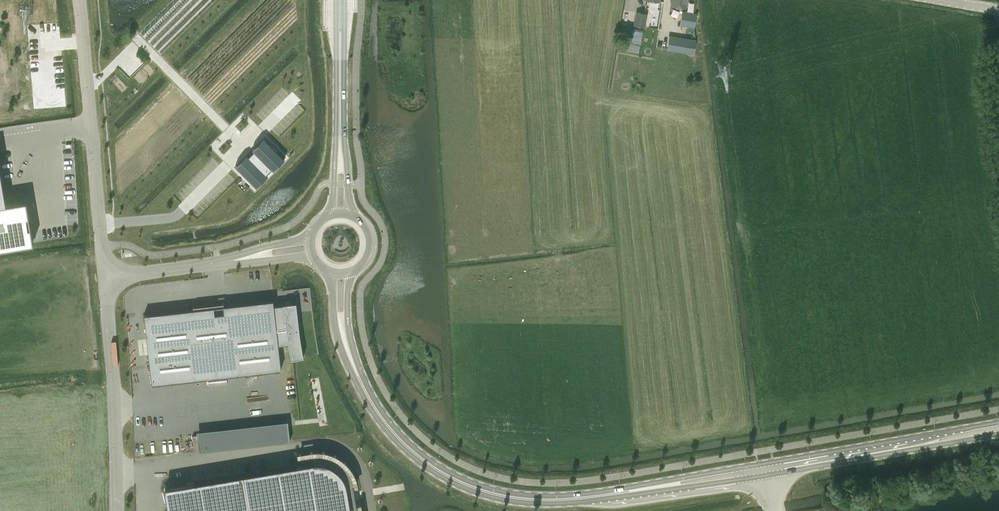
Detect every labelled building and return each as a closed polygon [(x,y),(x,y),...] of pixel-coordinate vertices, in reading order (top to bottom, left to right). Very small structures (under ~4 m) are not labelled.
[(697,13),(682,10),(680,25),(694,27),(697,13)] [(645,27),(647,13),(636,11),(633,25),(645,27)] [(693,53),(695,40),(670,35),(667,49),(693,53)] [(236,165),(235,166),(256,187),(257,186),(255,185),(265,175),(267,176),(268,176),(266,174),(271,168),(273,170),(274,169),(272,168),(282,158),(284,159),(285,159),(264,138),(263,138),(265,140),(255,150),(253,148),(252,149),(254,151),(248,156),(246,154),(246,155),(248,157),(237,167),(236,165)] [(26,201),(6,204),(0,169),(0,248),(32,242),(30,227),(28,228),(26,216),(28,216),(26,201)] [(273,300),(144,314),(152,384),(281,369),(278,345),(289,343),(291,359),(303,357),(300,340),(299,329),(296,302),(291,303),(291,301),(286,301),(286,303),(273,305),(273,300)] [(185,447),(198,447),(198,436),(185,435),(185,447)] [(165,488),(169,510),(361,510),(360,505),(359,505),(350,507),(349,500),(358,498),(357,491),(348,493),(347,486),(355,485),(357,485),(356,483),(355,480),(354,476),(353,473),(352,472),(350,469),(348,466),(346,464),(344,462),(342,460),(339,458),(336,456),(334,455),(331,454),(328,453),(325,452),(323,452),(319,452),(316,451),(312,452),(310,452),(311,453),(312,462),(193,482),(193,483),(165,488)]
